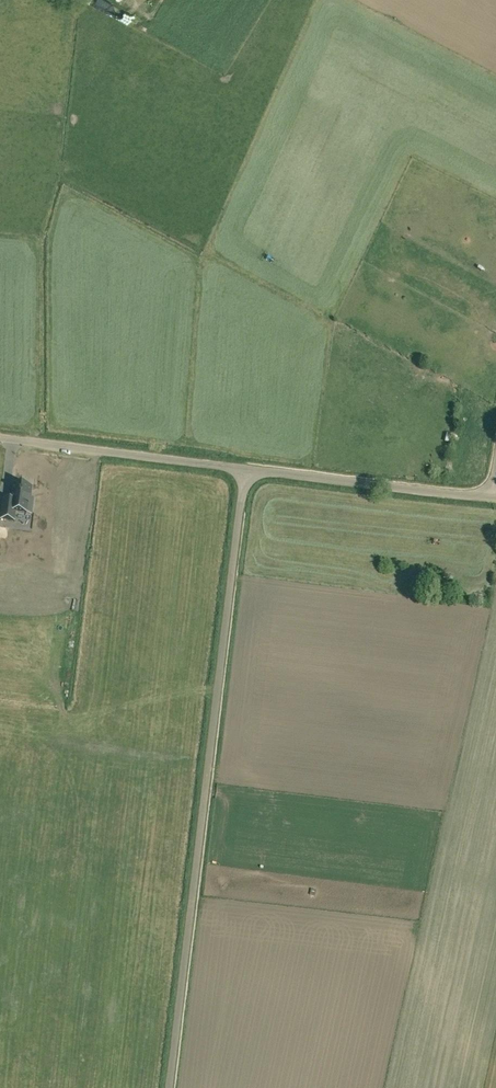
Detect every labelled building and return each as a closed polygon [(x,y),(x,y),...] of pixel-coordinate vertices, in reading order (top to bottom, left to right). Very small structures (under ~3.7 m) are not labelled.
[(49,478),(16,473),(13,499),(0,498),(0,500),(0,535),(23,538),(27,513),(44,516),(49,478)] [(437,589),(447,590),(449,580),(432,578),(431,585),(438,587),(437,589)]
